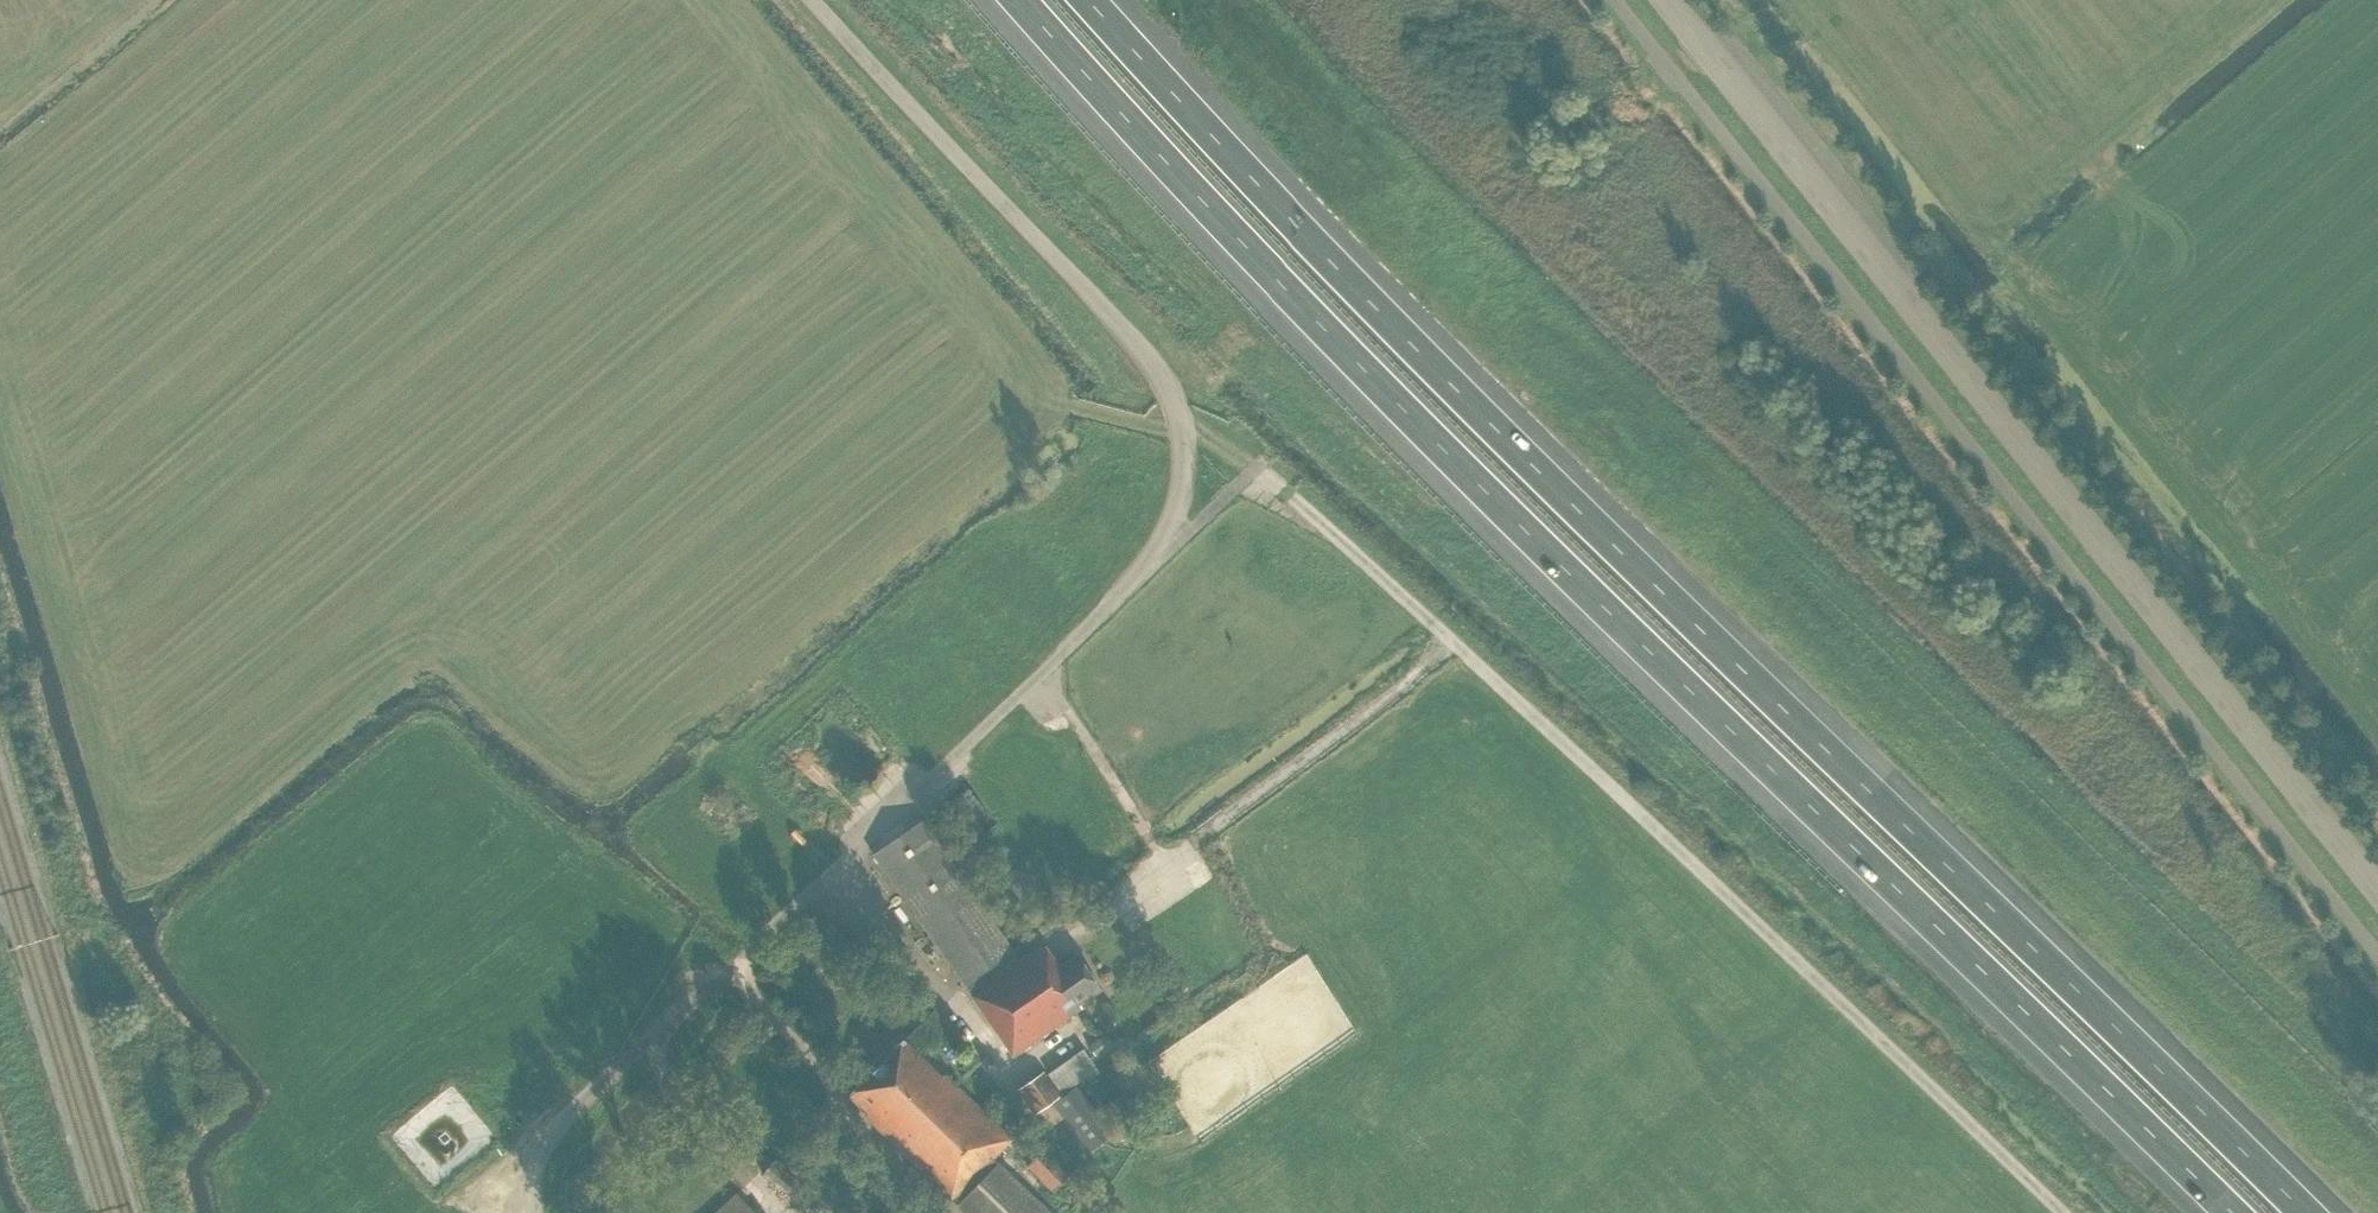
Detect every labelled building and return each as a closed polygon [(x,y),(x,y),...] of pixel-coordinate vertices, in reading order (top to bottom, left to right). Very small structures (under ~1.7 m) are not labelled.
[(970,994),(1019,960),(921,820),(872,854),(970,994)] [(1042,943),(1028,954),(1070,1015),(1081,1007),(1078,1004),(1100,989),(1075,954),(1058,966),(1042,943)] [(1028,954),(1019,960),(970,994),(1012,1055),(1070,1015),(1028,954)] [(1114,1046),(1105,1033),(1088,1045),(1096,1057),(1114,1046)] [(865,1115),(885,1134),(941,1077),(904,1040),(849,1096),(867,1113),(865,1115)] [(1082,1048),(1047,1073),(1060,1091),(1095,1066),(1082,1048)] [(1043,1070),(1017,1088),(1034,1113),(1040,1109),(1051,1126),(1063,1117),(1090,1150),(1112,1131),(1076,1086),(1062,1098),(1043,1070)] [(1006,1144),(1010,1139),(944,1073),(941,1077),(885,1134),(951,1199),(992,1157),(1001,1149),(1007,1154),(1011,1149),(1006,1144)] [(1125,1089),(1102,1107),(1114,1122),(1137,1104),(1125,1089)] [(1039,1126),(1016,1148),(1029,1162),(1026,1165),(1052,1191),(1078,1166),(1066,1154),(1057,1163),(1044,1150),(1053,1141),(1039,1126)] [(992,1157),(951,1199),(957,1204),(966,1212),(1050,1212),(992,1157)] [(715,1212),(755,1212),(736,1193),(715,1212)]
